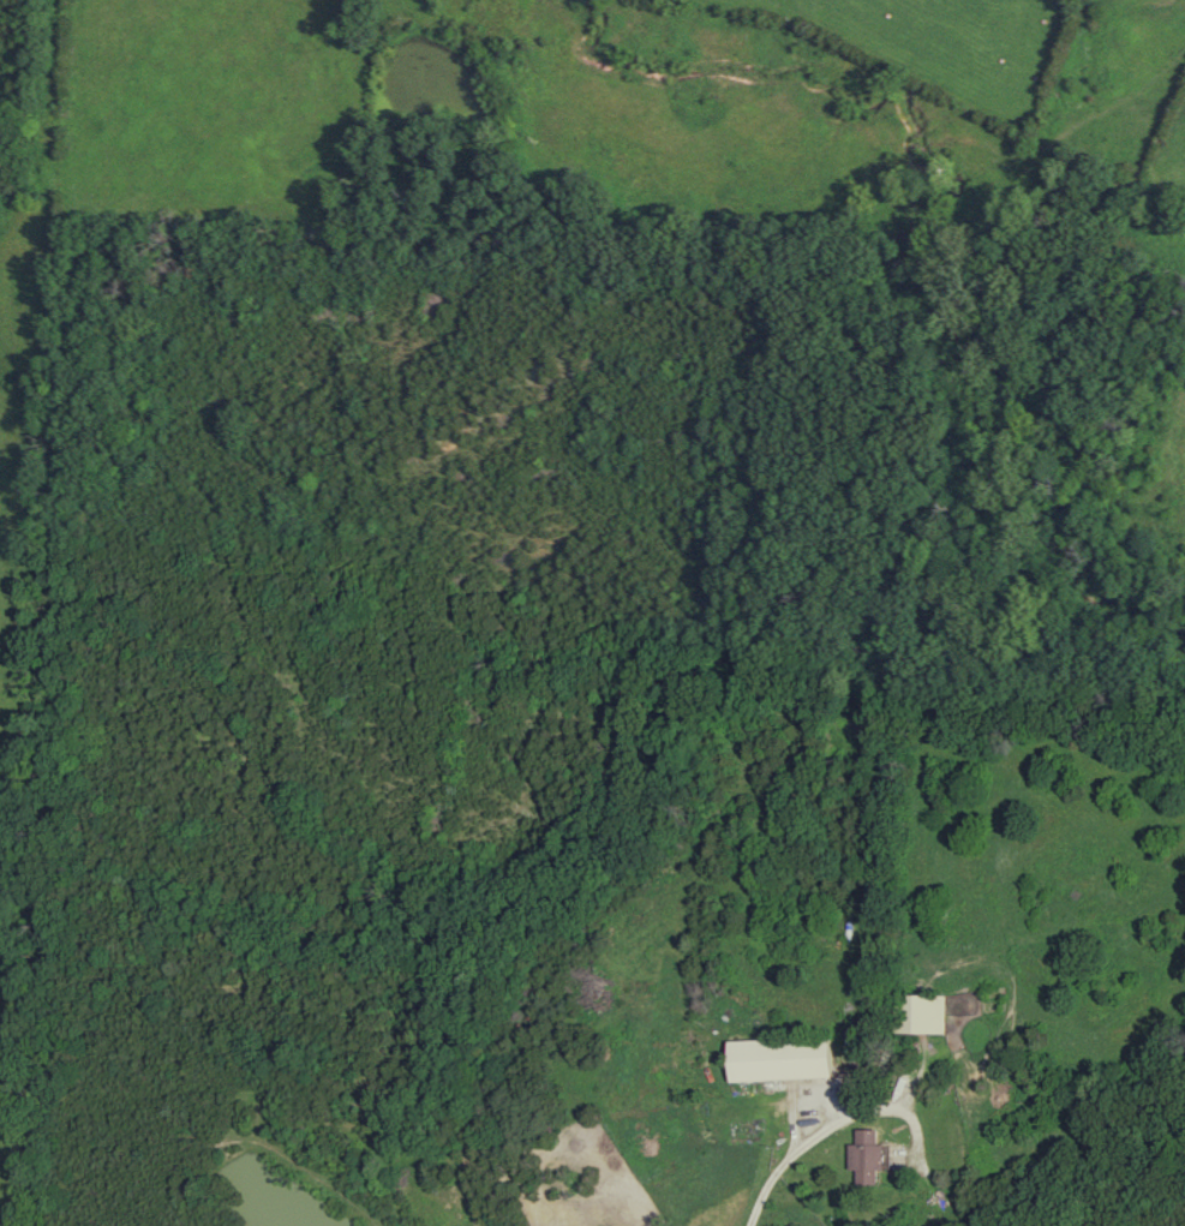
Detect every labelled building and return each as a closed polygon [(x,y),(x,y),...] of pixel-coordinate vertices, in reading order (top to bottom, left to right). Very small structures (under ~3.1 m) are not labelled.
[(945,1034),(945,995),(893,995),(893,1034),(945,1034)] [(726,1041),(727,1082),(831,1079),(830,1038),(726,1041)] [(882,1172),(882,1130),(856,1130),(855,1144),(851,1144),(851,1185),(877,1186),(877,1172),(882,1172)]
